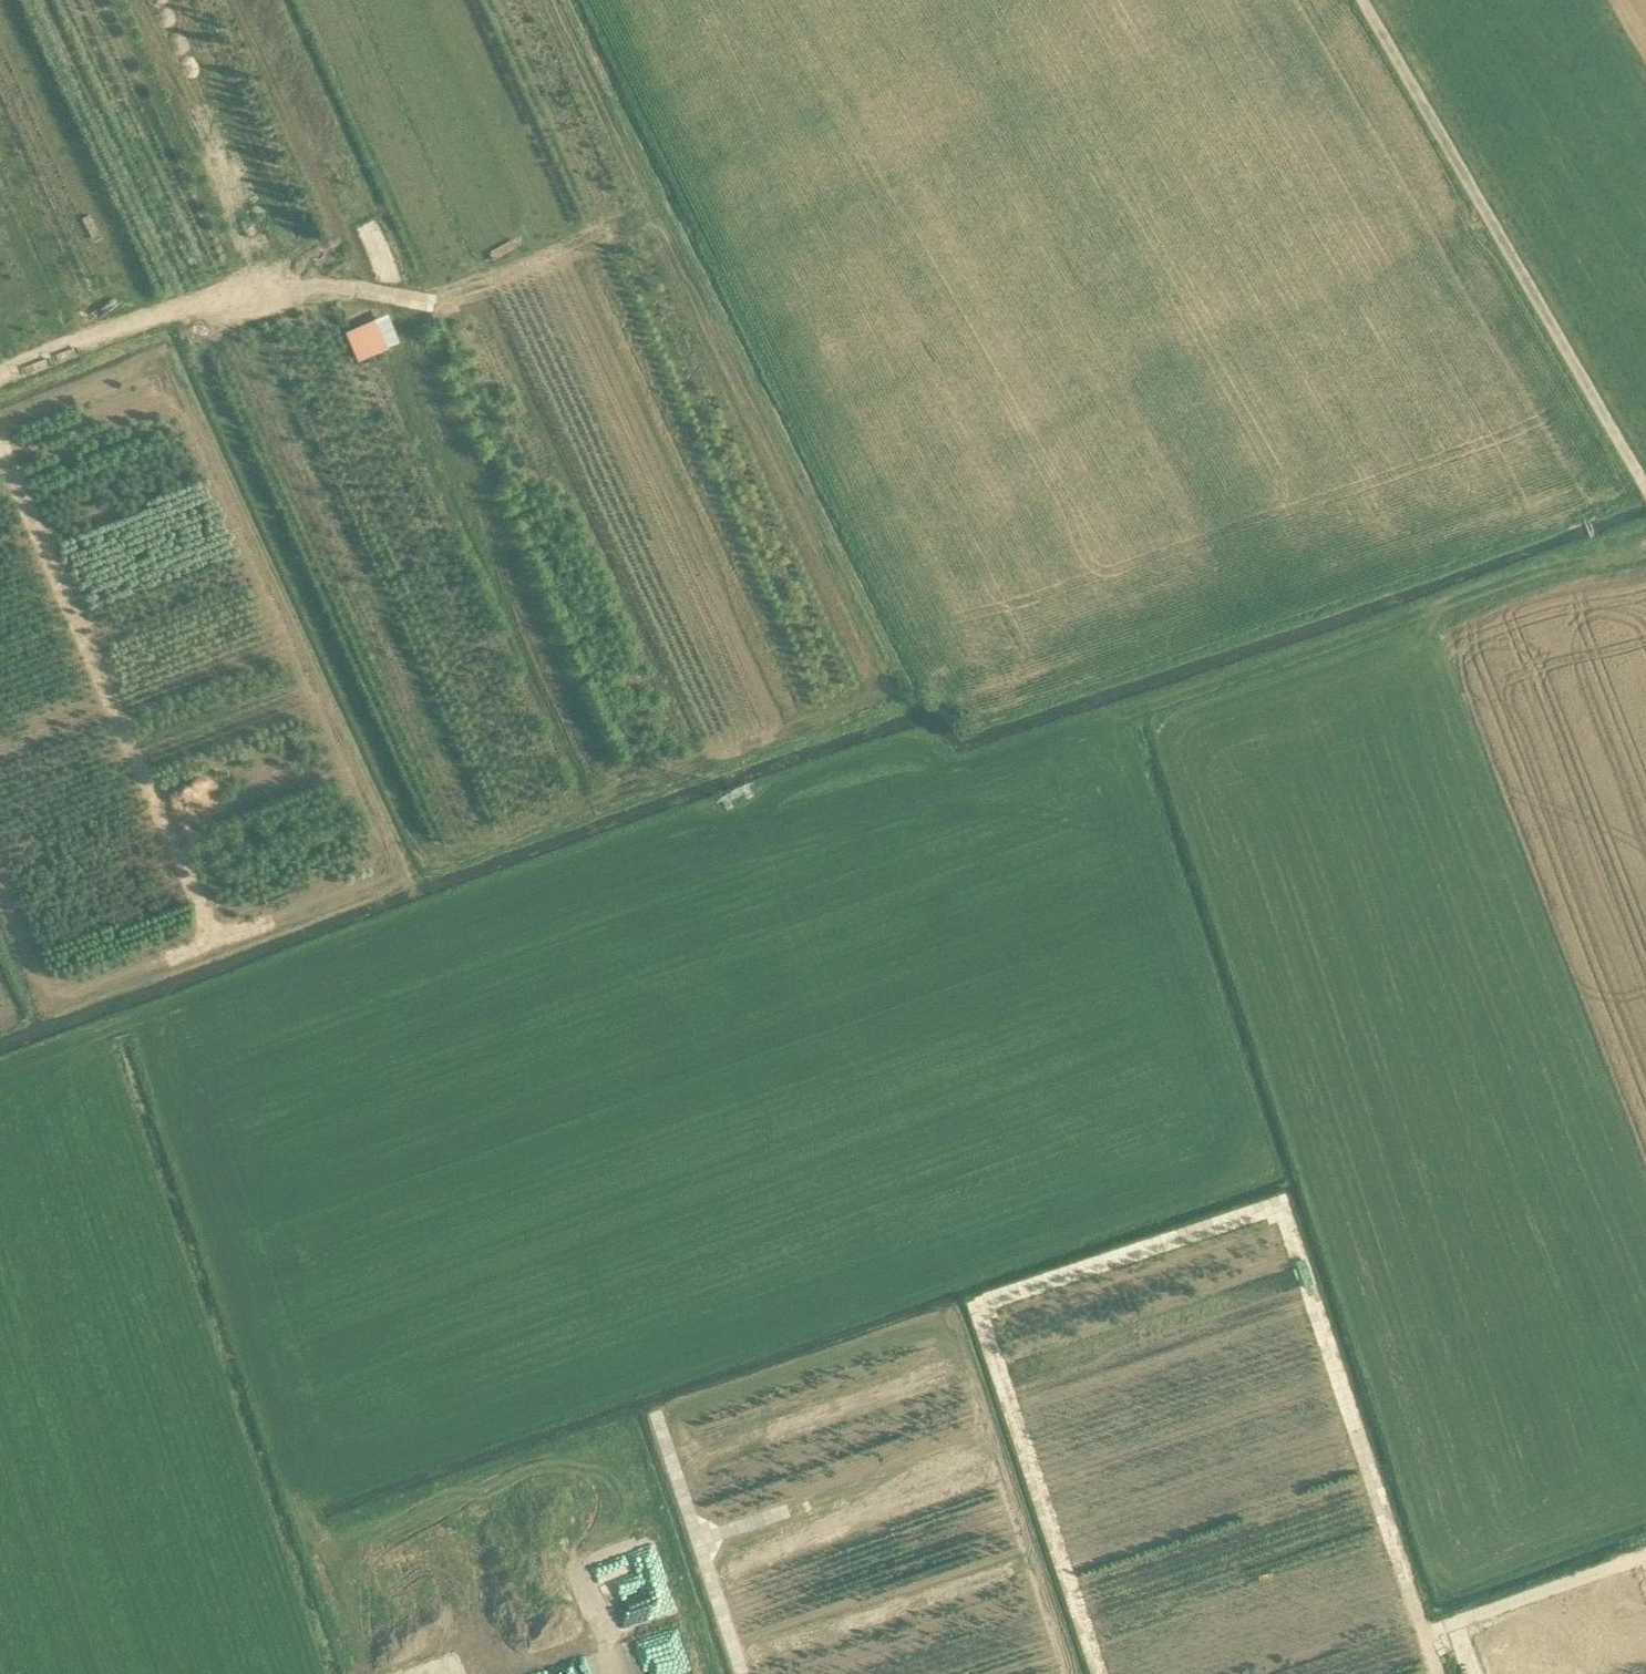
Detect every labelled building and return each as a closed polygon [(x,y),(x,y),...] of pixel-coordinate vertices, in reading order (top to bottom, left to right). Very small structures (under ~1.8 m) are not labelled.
[(352,361),(385,351),(376,319),(342,329),(352,361)]
